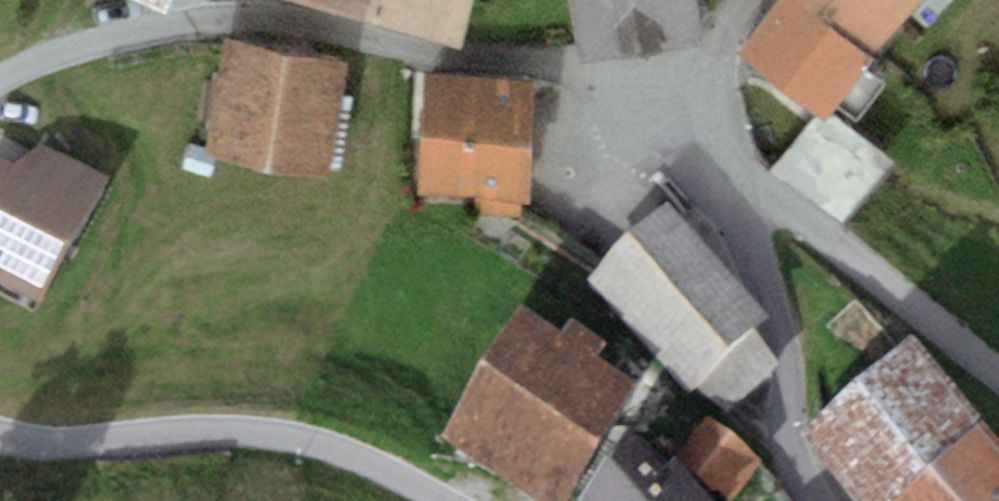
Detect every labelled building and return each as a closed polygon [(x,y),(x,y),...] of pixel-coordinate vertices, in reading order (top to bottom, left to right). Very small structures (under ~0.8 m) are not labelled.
[(167,15),(173,0),(133,0),(167,15)] [(359,19),(363,0),(299,0),(359,19)] [(359,19),(460,43),(470,0),(363,0),(359,19)] [(578,60),(702,43),(696,0),(570,0),(578,60)] [(827,113),(874,58),(806,0),(781,0),(740,48),(819,116),(770,174),(833,227),(887,164),(827,113)] [(874,58),(924,0),(806,0),(874,58)] [(344,64),(223,44),(205,155),(326,174),(344,64)] [(532,80),(422,76),(418,197),(476,199),(476,214),(519,215),(520,203),(529,203),(532,80)] [(0,170),(0,299),(37,320),(110,194),(35,151),(18,180),(0,170)] [(668,228),(592,294),(690,406),(765,340),(668,228)] [(447,449),(527,500),(576,500),(637,409),(596,382),(606,368),(572,345),(562,360),(522,334),(447,449)] [(913,367),(807,455),(846,500),(998,500),(998,469),(913,367)] [(708,429),(678,465),(722,500),(736,500),(761,471),(708,429)] [(596,500),(689,500),(676,488),(665,498),(632,465),(596,500)]
